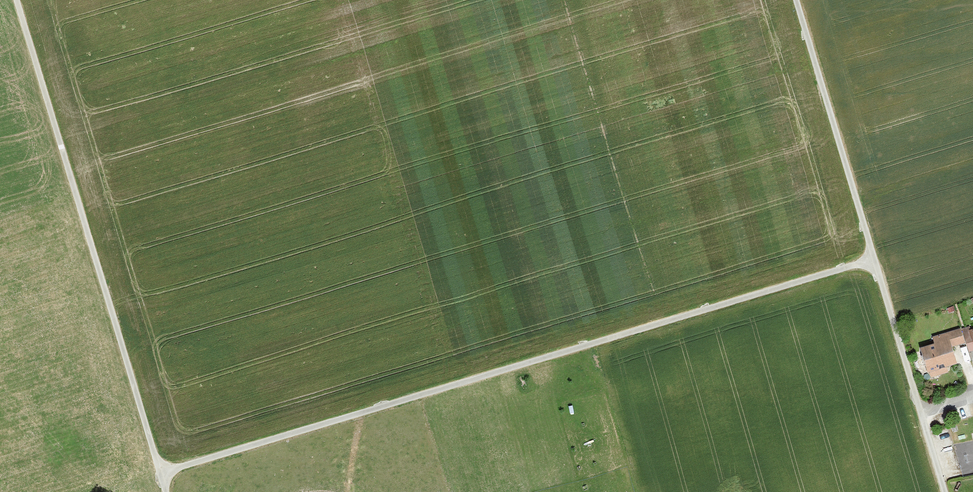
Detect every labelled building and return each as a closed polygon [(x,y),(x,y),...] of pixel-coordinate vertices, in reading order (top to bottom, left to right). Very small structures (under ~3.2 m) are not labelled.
[(959,326),(963,342),(965,351),(972,349),(972,323),(959,326)] [(914,347),(919,368),(953,360),(949,345),(963,342),(959,326),(928,334),(930,343),(914,347)]
